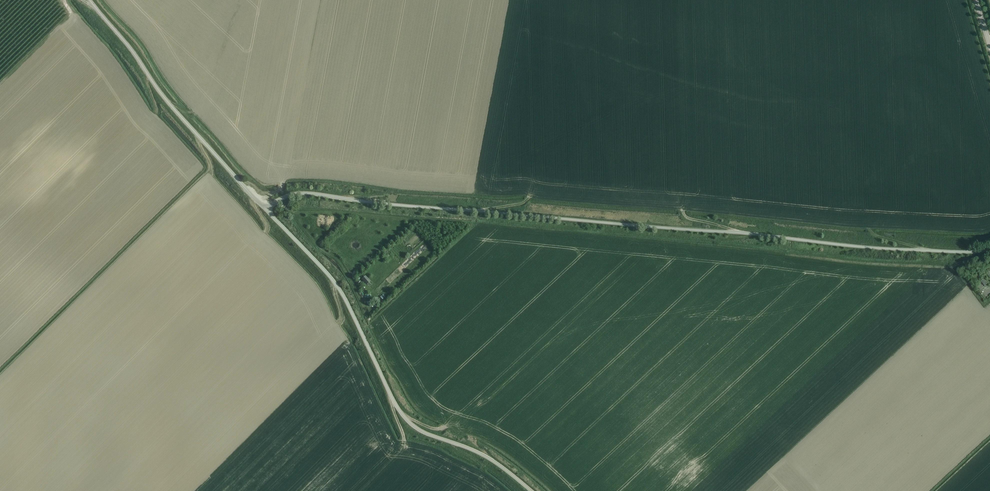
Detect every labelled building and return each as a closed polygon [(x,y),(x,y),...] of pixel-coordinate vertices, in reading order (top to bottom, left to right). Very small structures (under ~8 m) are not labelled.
[(362,277),(367,282),(370,279),(365,274),(362,277)]
